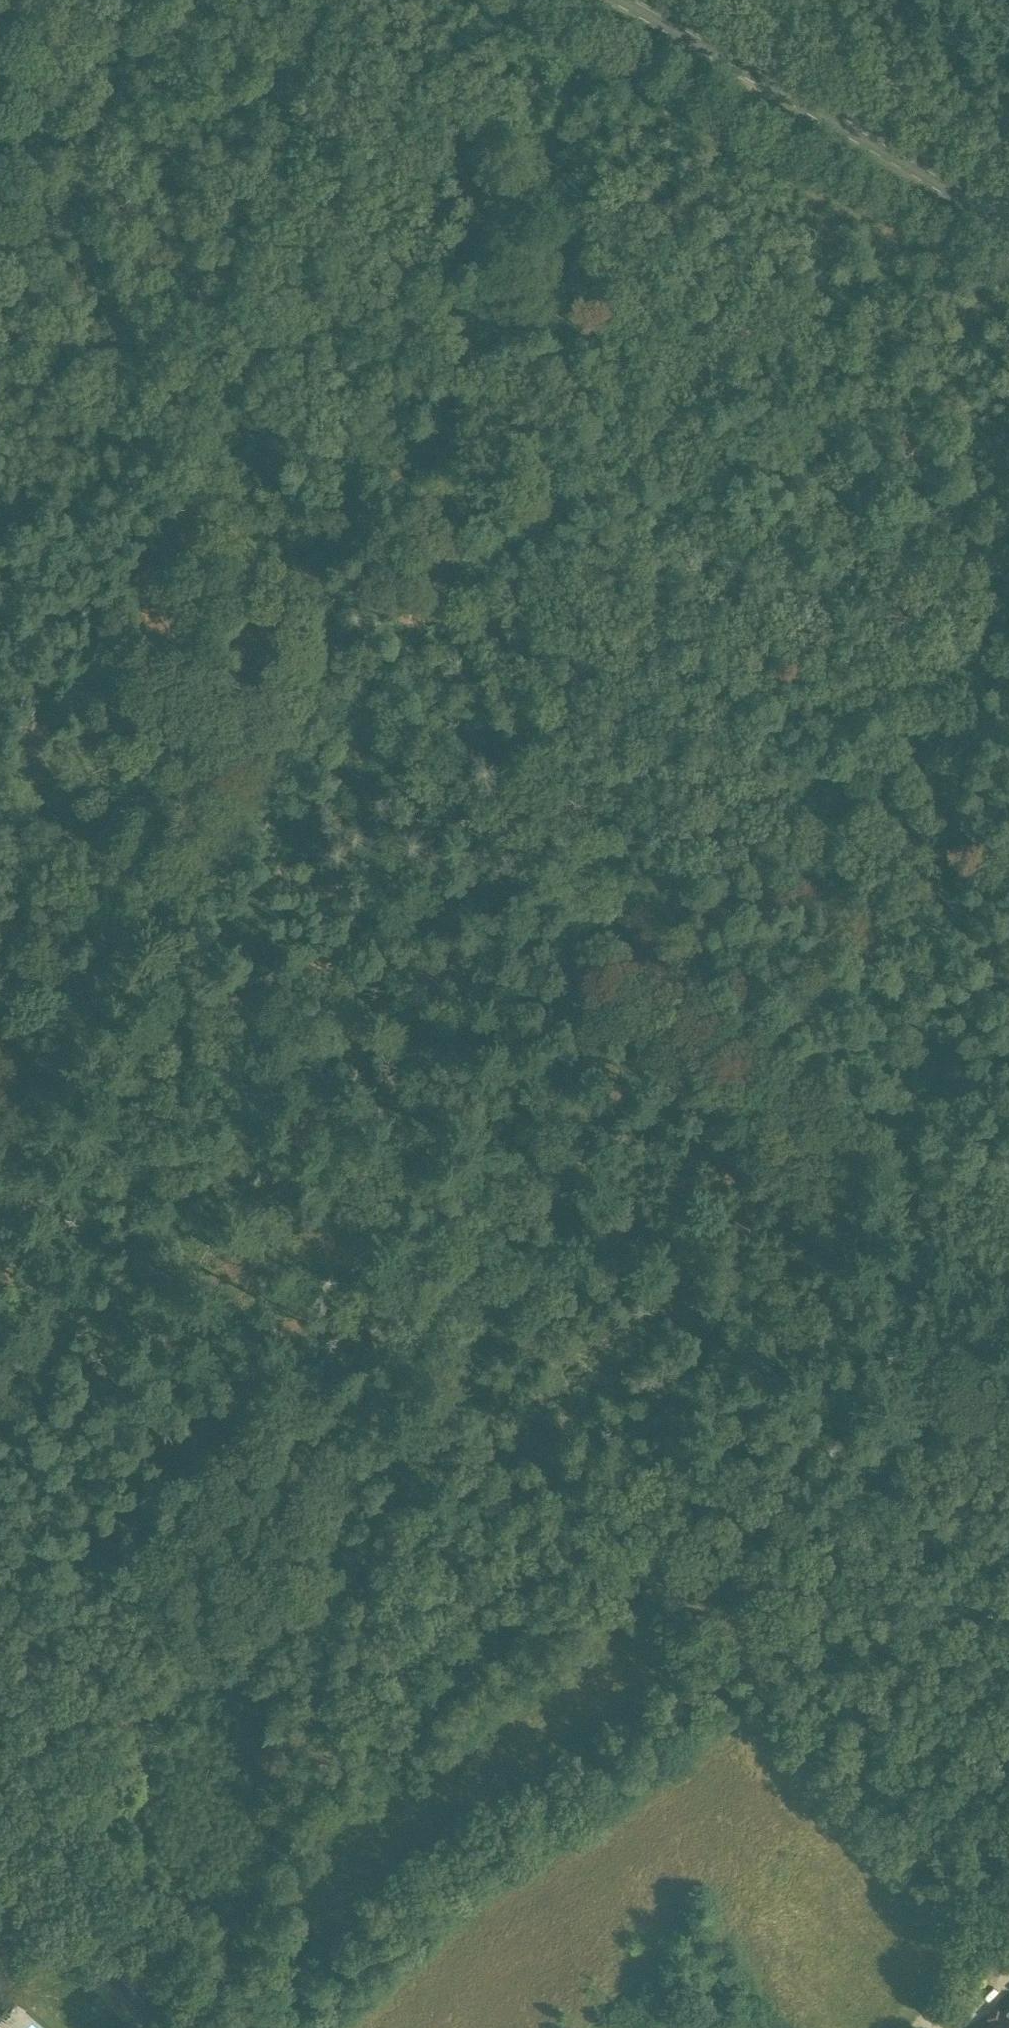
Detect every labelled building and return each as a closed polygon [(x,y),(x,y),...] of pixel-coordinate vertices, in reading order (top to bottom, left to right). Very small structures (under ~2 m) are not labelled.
[(1003,2013),(997,2008),(986,2020),(991,2025),(988,2027),(1008,2027),(1008,2007),(1003,2013)]
